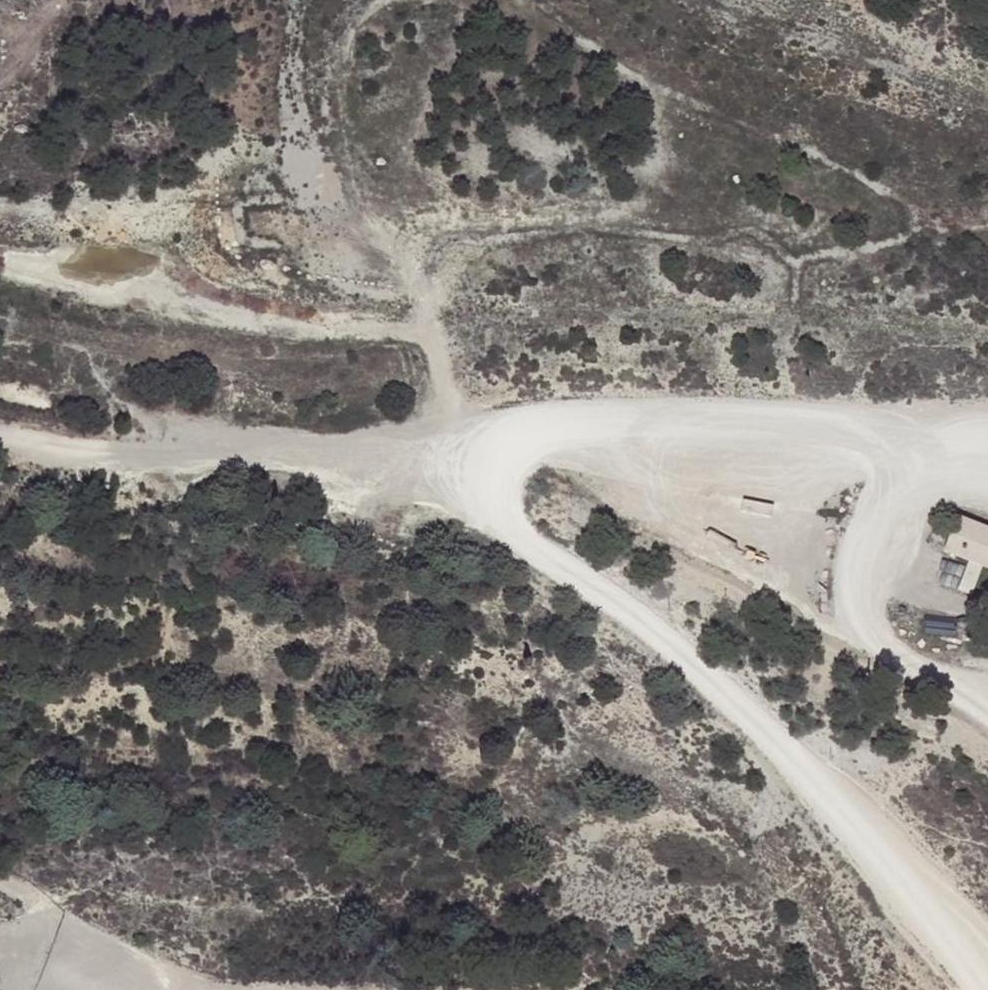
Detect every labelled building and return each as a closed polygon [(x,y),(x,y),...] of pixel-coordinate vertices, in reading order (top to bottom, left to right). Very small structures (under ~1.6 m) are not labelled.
[(970,525),(958,558),(987,570),(987,532),(970,525)]
